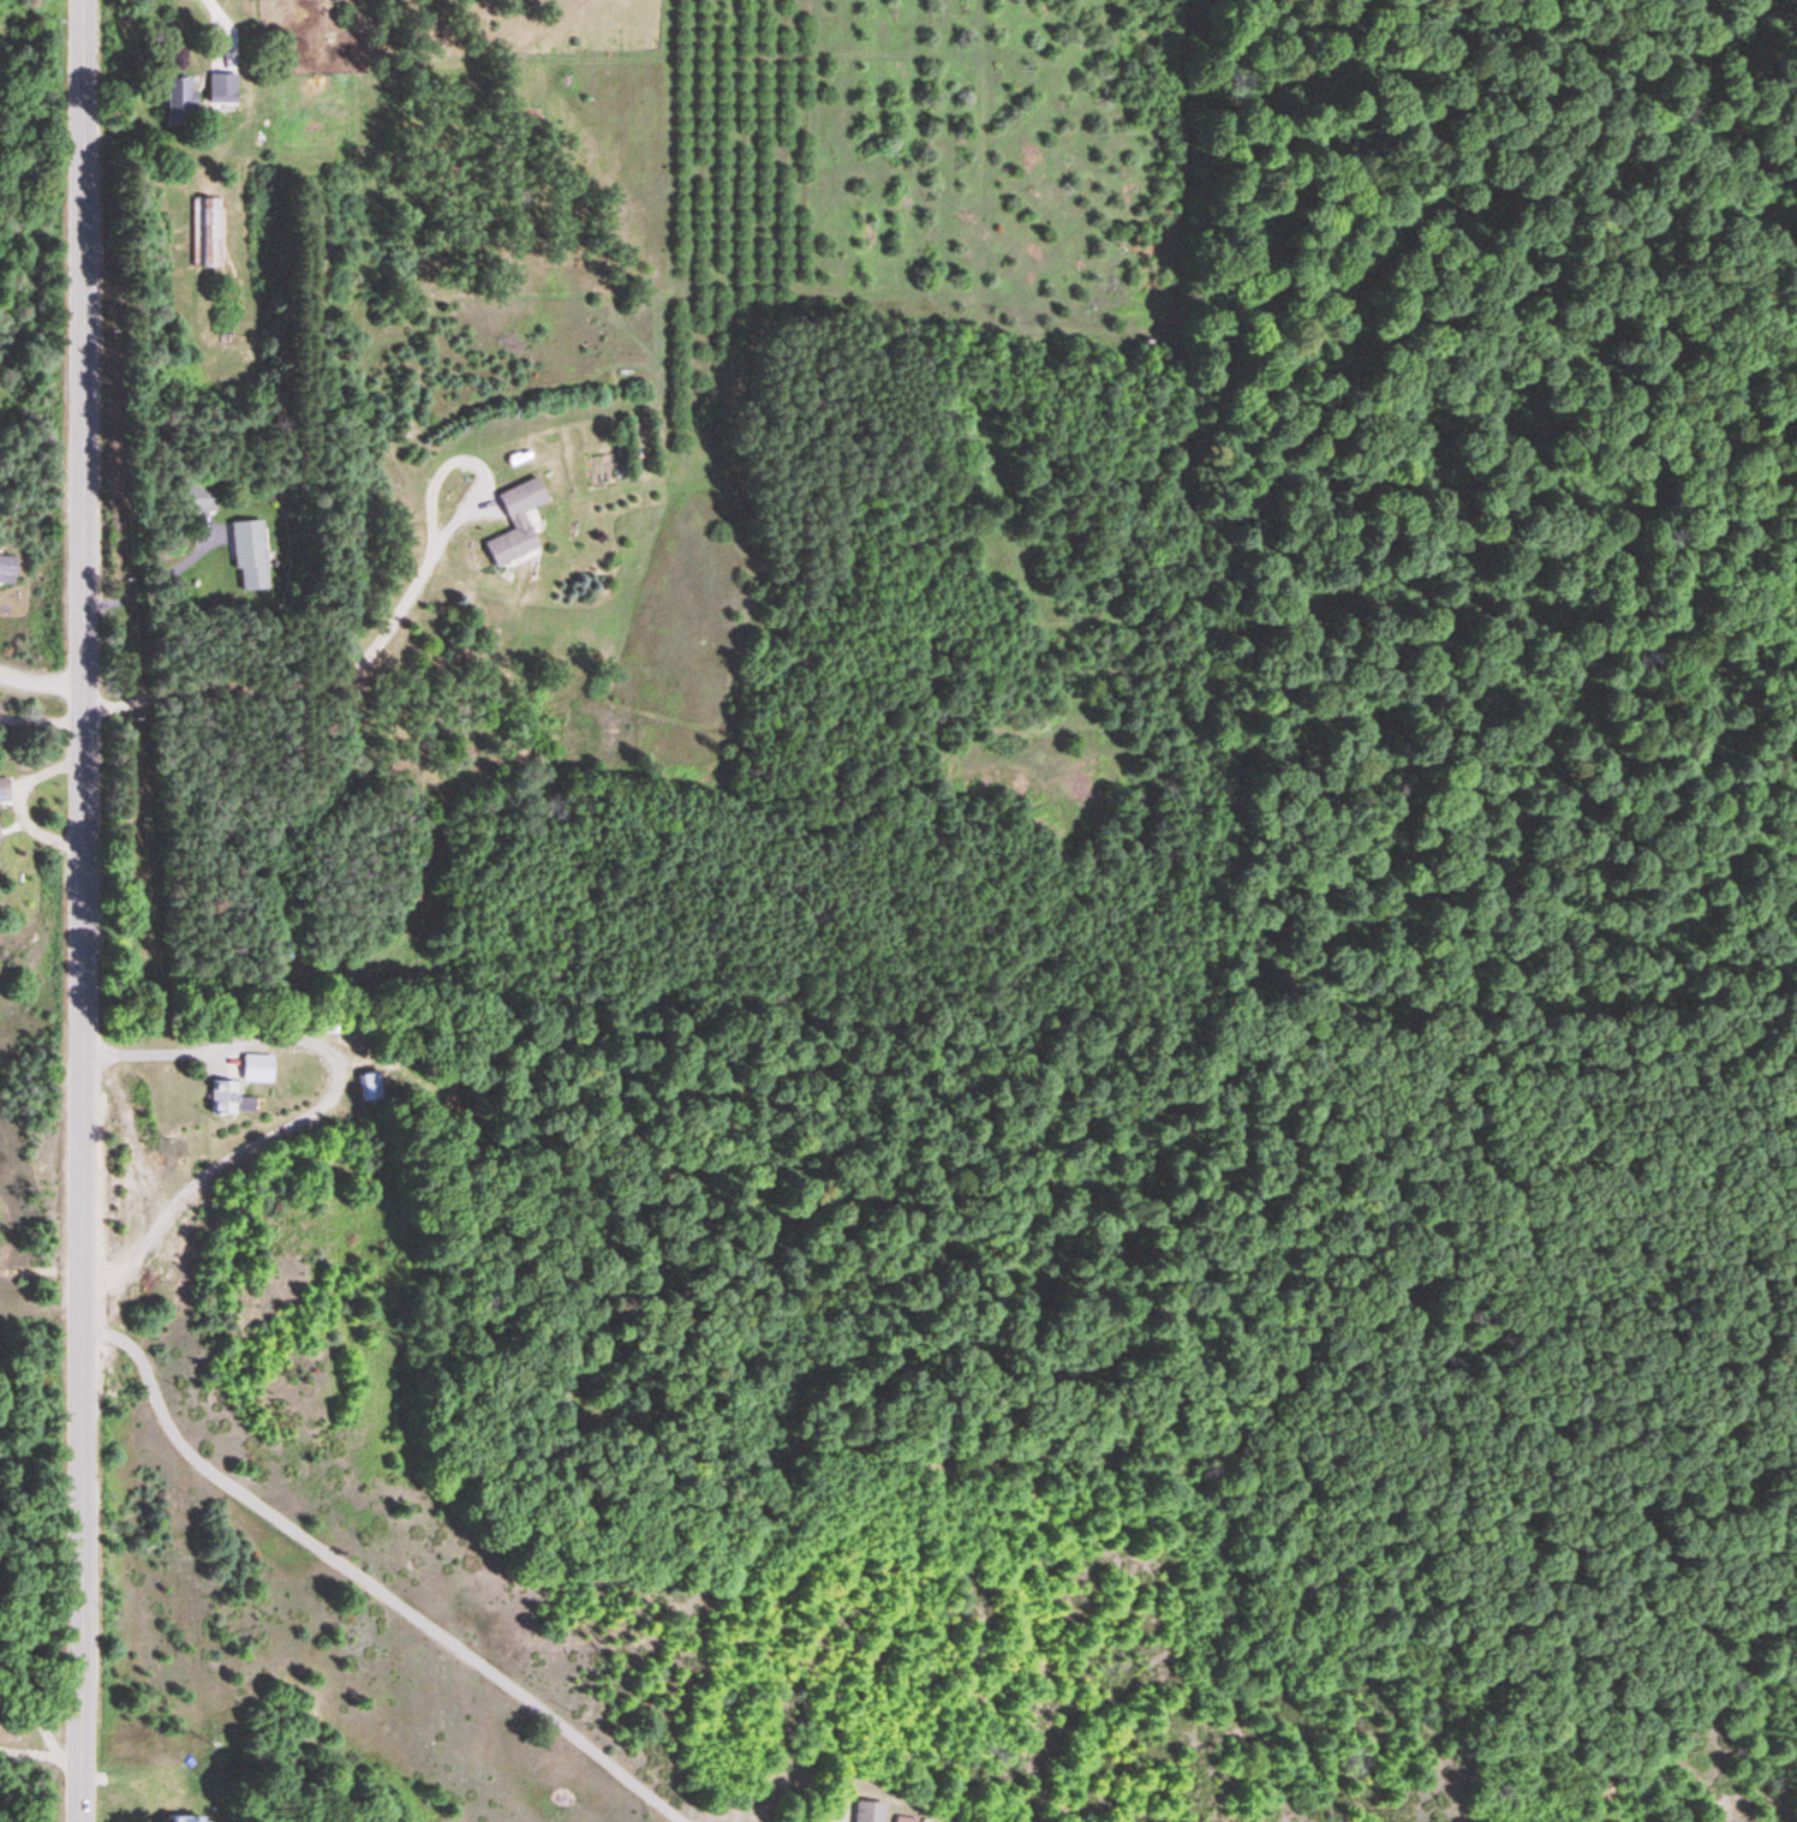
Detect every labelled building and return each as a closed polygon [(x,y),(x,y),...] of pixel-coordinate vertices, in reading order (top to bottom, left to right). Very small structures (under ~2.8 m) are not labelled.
[(199,268),(219,268),(219,206),(199,206),(199,268)] [(535,549),(520,512),(545,502),(535,478),(493,495),(508,532),(477,544),(487,568),(535,549)] [(20,559),(0,556),(0,584),(16,587),(20,559)] [(213,1114),(234,1114),(234,1085),(213,1085),(213,1114)]
